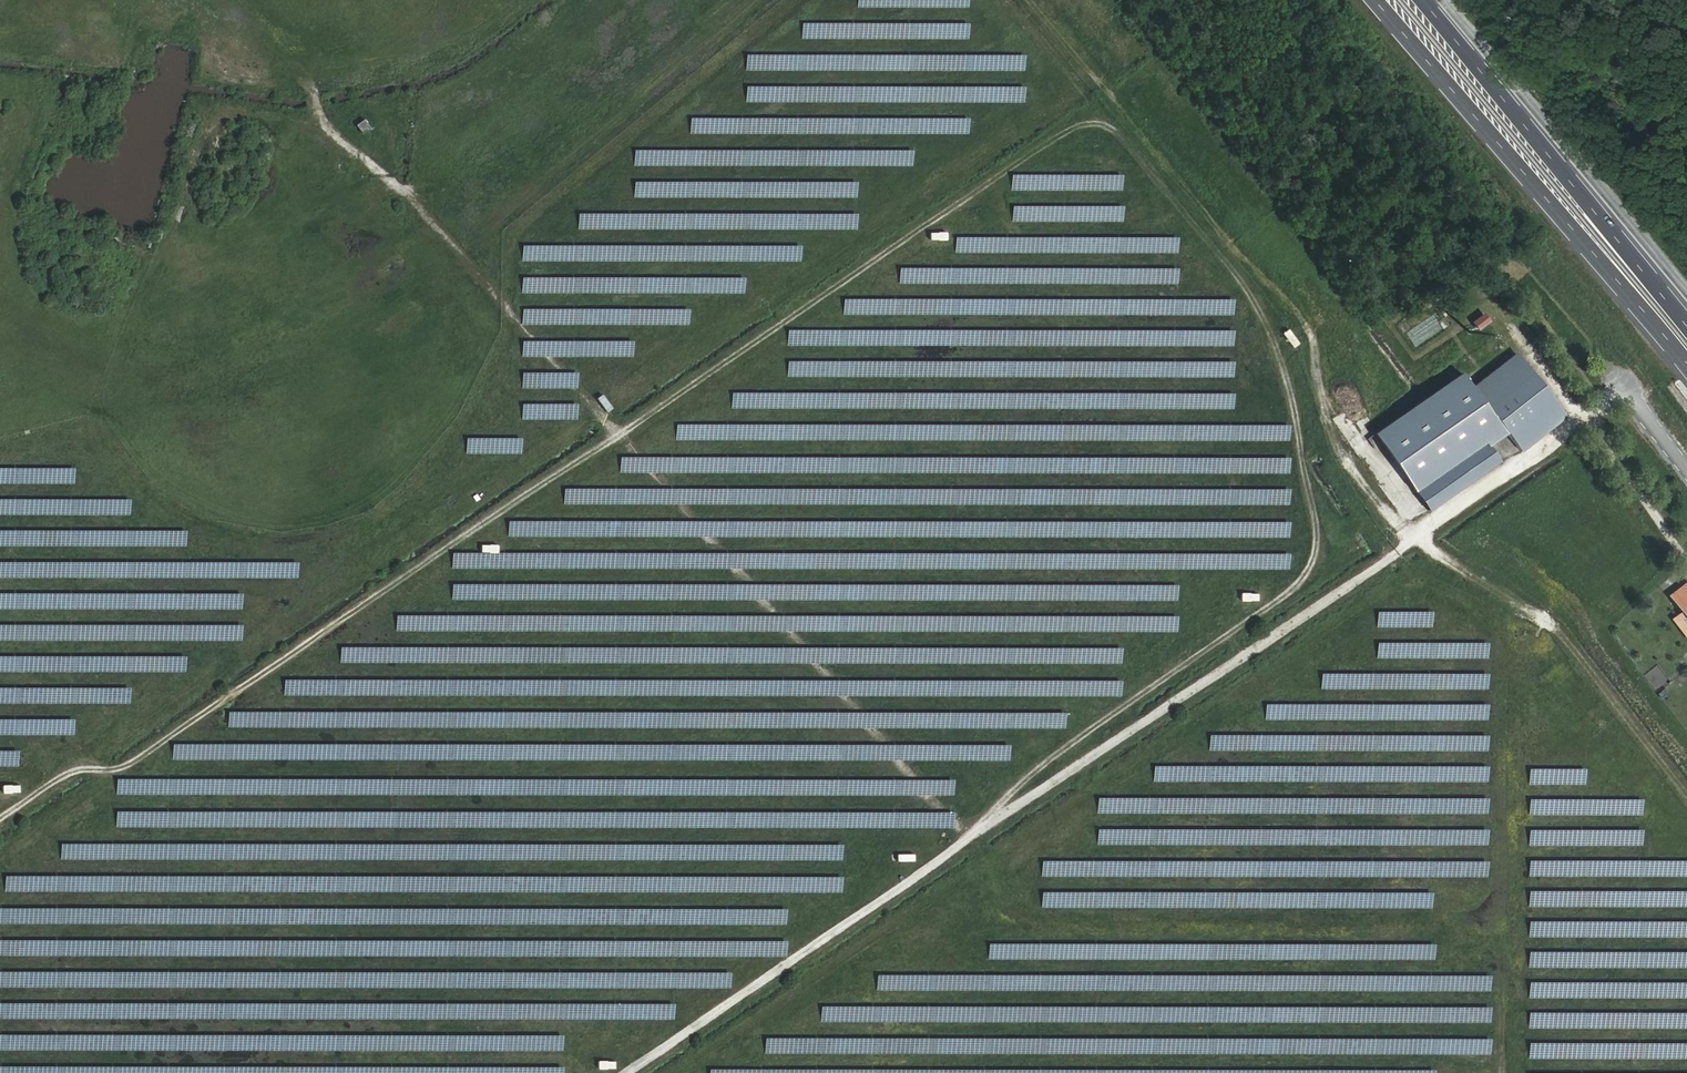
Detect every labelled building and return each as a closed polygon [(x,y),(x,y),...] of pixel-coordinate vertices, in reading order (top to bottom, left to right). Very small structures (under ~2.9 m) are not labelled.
[(968,23),(801,21),(800,38),(968,40),(968,23)] [(802,69),(1024,72),(1024,55),(802,52),(802,69)] [(819,101),(1024,104),(1024,87),(819,84),(819,101)] [(969,118),(780,116),(780,132),(968,135),(969,118)] [(719,133),(720,117),(689,117),(689,133),(719,133)] [(361,118),(355,126),(364,132),(369,125),(361,118)] [(688,164),(912,167),(912,151),(688,148),(688,164)] [(663,149),(633,149),(633,165),(667,165),(667,156),(663,156),(663,149)] [(1122,175),(1010,174),(1010,190),(1121,191),(1122,175)] [(633,197),(856,198),(856,181),(683,181),(683,192),(650,192),(650,181),(633,181),(633,197)] [(1123,208),(1099,208),(1099,221),(1123,221),(1123,208)] [(577,228),(856,230),(856,213),(577,212),(577,228)] [(945,230),(927,231),(928,241),(946,239),(945,230)] [(1178,238),(954,235),(953,251),(1178,254),(1178,238)] [(800,245),(521,243),(521,260),(800,262),(800,245)] [(1178,270),(898,266),(898,281),(1178,285),(1178,270)] [(744,278),(521,275),(521,291),(744,295),(744,278)] [(940,299),(843,297),(842,312),(939,315),(940,299)] [(1005,298),(1005,313),(1140,314),(1141,299),(1005,298)] [(1233,299),(1175,298),(1175,314),(1233,315),(1233,299)] [(521,307),(521,324),(689,325),(689,308),(521,307)] [(1479,330),(1489,319),(1481,312),(1471,324),(1479,330)] [(1288,327),(1280,331),(1290,348),(1297,344),(1288,327)] [(786,344),(1152,347),(1152,331),(786,328),(786,344)] [(1233,345),(1233,329),(1212,329),(1212,345),(1233,345)] [(521,339),(521,356),(633,357),(633,340),(521,339)] [(1529,453),(1571,418),(1520,352),(1475,387),(1491,407),(1516,388),(1536,414),(1512,432),(1529,453)] [(787,359),(787,376),(1165,378),(1165,362),(787,359)] [(1218,376),(1232,376),(1233,362),(1219,362),(1218,376)] [(577,371),(521,371),(521,388),(577,388),(577,371)] [(1483,413),(1455,381),(1384,441),(1427,493),(1491,441),(1474,420),(1483,413)] [(1491,407),(1512,432),(1536,414),(1516,388),(1491,407)] [(990,393),(731,391),(731,407),(990,409),(990,393)] [(1232,409),(1233,396),(1219,395),(1218,408),(1232,409)] [(521,402),(521,419),(577,419),(577,402),(521,402)] [(675,436),(1289,444),(1289,428),(675,420),(675,436)] [(521,453),(521,437),(465,436),(465,452),(521,453)] [(1440,508),(1505,457),(1491,441),(1427,493),(1440,508)] [(619,454),(619,471),(1234,475),(1234,458),(619,454)] [(1289,458),(1267,458),(1266,473),(1289,473),(1289,458)] [(1289,490),(563,485),(563,502),(1289,507),(1289,490)] [(1289,525),(507,515),(507,532),(1289,542),(1289,525)] [(1289,555),(496,549),(496,543),(479,543),(479,552),(451,551),(451,566),(1289,571),(1289,555)] [(184,560),(183,577),(297,579),(298,562),(184,560)] [(479,596),(1177,604),(1177,588),(480,579),(479,596)] [(1256,601),(1257,592),(1239,591),(1238,600),(1256,601)] [(1674,603),(1686,619),(1686,591),(1674,603)] [(241,593),(182,592),(182,608),(241,609),(241,593)] [(1432,627),(1432,611),(1376,610),(1376,627),(1432,627)] [(395,612),(395,628),(1177,633),(1177,617),(395,612)] [(181,623),(181,640),(241,641),(242,624),(181,623)] [(1376,657),(1487,658),(1488,642),(1376,641),(1376,657)] [(436,659),(1121,667),(1122,650),(436,642),(436,659)] [(1417,674),(1320,671),(1320,687),(1416,689),(1417,674)] [(1471,672),(1471,689),(1487,689),(1487,673),(1471,672)] [(794,681),(387,677),(387,692),(794,697),(794,681)] [(1121,680),(849,678),(849,694),(1121,697),(1121,680)] [(317,679),(282,679),(282,694),(317,695),(317,679)] [(1264,718),(1415,720),(1415,704),(1264,702),(1264,718)] [(1467,719),(1487,719),(1487,705),(1467,705),(1467,719)] [(341,721),(341,725),(1065,730),(1065,714),(365,709),(365,721),(341,721)] [(264,711),(227,711),(227,726),(275,727),(275,720),(264,720),(264,711)] [(1209,733),(1208,749),(1401,751),(1401,735),(1209,733)] [(1471,750),(1487,750),(1487,734),(1472,734),(1471,750)] [(1010,747),(249,739),(249,755),(1010,764),(1010,747)] [(191,757),(191,743),(172,743),(172,757),(191,757)] [(1487,780),(1487,765),(1475,765),(1474,780),(1487,780)] [(1584,769),(1528,768),(1528,783),(1584,784),(1584,769)] [(908,793),(953,794),(954,779),(909,778),(908,793)] [(1627,798),(1627,815),(1641,815),(1641,798),(1627,798)] [(1457,799),(1456,812),(1488,813),(1488,799),(1457,799)] [(172,809),(172,822),(952,832),(953,815),(374,807),(374,812),(172,809)] [(162,812),(138,810),(138,818),(142,818),(141,825),(161,827),(162,812)] [(1469,828),(1469,844),(1487,844),(1487,828),(1469,828)] [(1625,845),(1642,845),(1642,829),(1625,829),(1625,845)] [(842,847),(170,839),(170,855),(842,863),(842,847)] [(120,859),(121,843),(60,842),(60,857),(120,859)] [(842,879),(169,872),(169,888),(842,895),(842,879)] [(1317,905),(1431,907),(1431,892),(1317,890),(1317,905)] [(786,910),(449,905),(448,922),(786,926),(786,910)] [(583,961),(584,943),(209,936),(209,944),(0,940),(0,950),(583,961)] [(786,956),(786,940),(711,939),(711,955),(786,956)] [(1132,959),(1132,943),(988,941),(988,956),(1132,959)] [(1434,944),(1415,944),(1415,953),(1395,953),(1395,958),(1434,958),(1434,944)] [(1032,991),(1032,987),(1142,989),(1143,976),(876,971),(875,988),(1032,991)] [(419,985),(730,988),(730,974),(505,972),(419,972),(419,985)] [(1489,990),(1490,976),(1476,974),(1475,989),(1489,990)] [(118,1019),(118,1004),(0,1002),(0,1018),(118,1019)] [(1411,1021),(1490,1022),(1490,1007),(1412,1005),(1411,1021)] [(1686,1028),(1686,1016),(1529,1012),(1529,1024),(1686,1028)] [(136,1051),(137,1043),(129,1043),(129,1035),(0,1034),(0,1050),(136,1051)] [(764,1051),(1154,1054),(1154,1038),(764,1035),(764,1051)] [(613,1068),(613,1060),(596,1059),(596,1068),(613,1068)] [(563,1068),(323,1065),(323,1072),(562,1072),(563,1068)]
